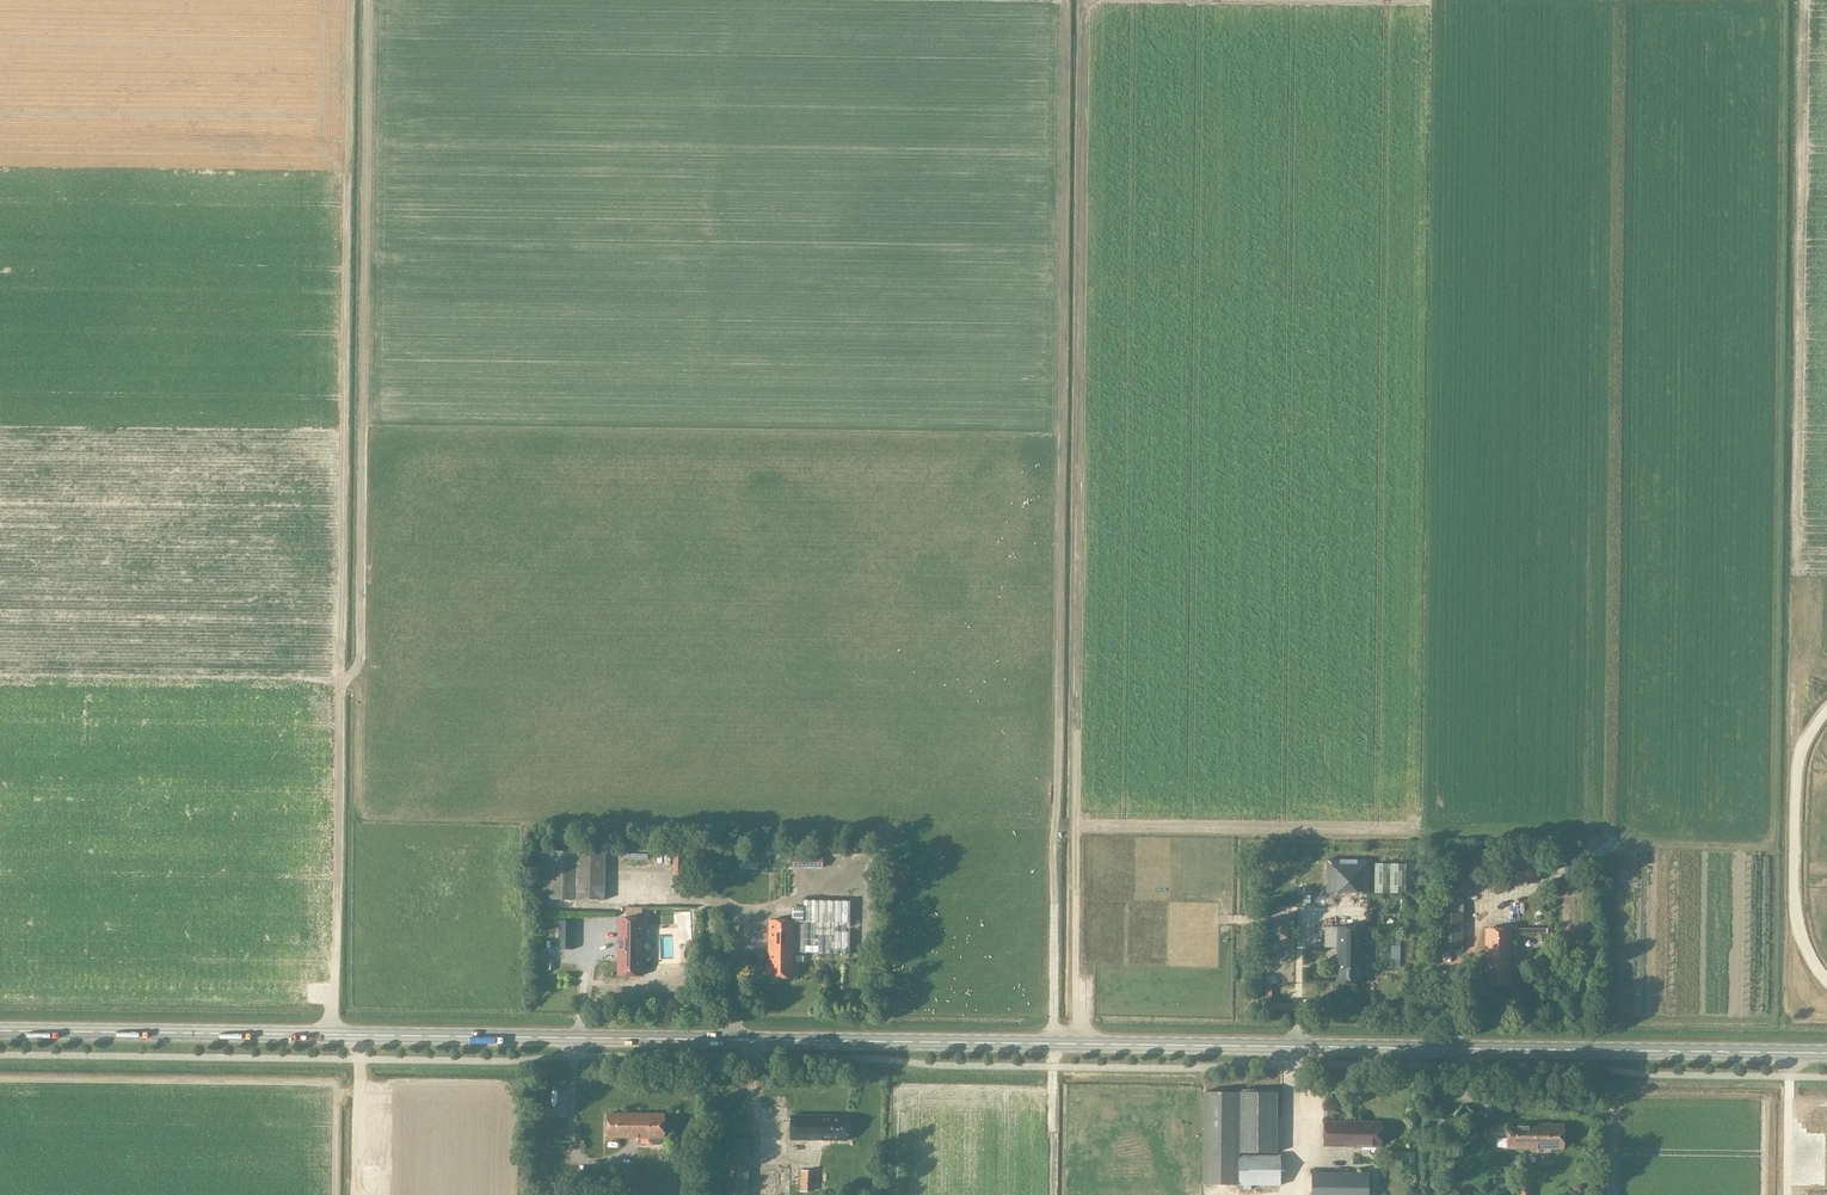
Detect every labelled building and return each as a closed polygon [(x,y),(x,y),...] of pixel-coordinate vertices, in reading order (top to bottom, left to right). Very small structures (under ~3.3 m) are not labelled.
[(539,899),(550,899),(551,851),(539,851),(539,899)] [(576,899),(577,852),(576,851),(551,851),(550,899),(576,899)] [(577,852),(576,899),(605,899),(605,852),(577,852)] [(793,854),(792,867),(822,868),(823,855),(793,854)] [(1370,893),(1370,860),(1327,859),(1326,885),(1319,885),(1319,892),(1370,893)] [(739,861),(739,870),(756,870),(756,862),(739,861)] [(1406,865),(1375,864),(1375,893),(1406,894),(1406,865)] [(849,870),(843,881),(853,886),(860,875),(849,870)] [(849,954),(850,901),(803,900),(803,908),(792,908),(792,921),(769,921),(769,977),(792,977),(793,952),(803,952),(803,953),(849,954)] [(1463,951),(1463,914),(1440,913),(1440,950),(1463,951)] [(642,975),(643,919),(619,919),(618,975),(642,975)] [(1361,984),(1362,928),(1338,928),(1337,984),(1361,984)] [(1509,986),(1510,930),(1486,929),(1485,986),(1509,986)] [(1275,1152),(1276,1092),(1204,1091),(1203,1184),(1243,1184),(1243,1188),(1251,1188),(1251,1185),(1280,1185),(1280,1156),(1240,1155),(1240,1152),(1275,1152)] [(662,1138),(664,1138),(665,1114),(608,1114),(608,1137),(650,1138),(650,1142),(653,1145),(660,1145),(662,1142),(662,1138)] [(791,1140),(847,1141),(847,1117),(791,1116),(791,1140)] [(1442,1136),(1449,1123),(1441,1118),(1434,1131),(1442,1136)] [(1380,1147),(1381,1123),(1324,1122),(1324,1146),(1380,1147)] [(1507,1124),(1507,1148),(1563,1149),(1564,1125),(1507,1124)] [(631,1182),(632,1168),(619,1168),(619,1190),(631,1190),(631,1182)] [(812,1192),(813,1171),(801,1170),(800,1191),(812,1192)] [(1369,1173),(1312,1172),(1311,1194),(1369,1194),(1369,1173)] [(588,1193),(588,1178),(567,1178),(567,1192),(588,1193)] [(1531,1179),(1518,1179),(1518,1194),(1530,1194),(1530,1192),(1531,1179)] [(1504,1184),(1495,1184),(1495,1193),(1504,1193),(1504,1184)]
